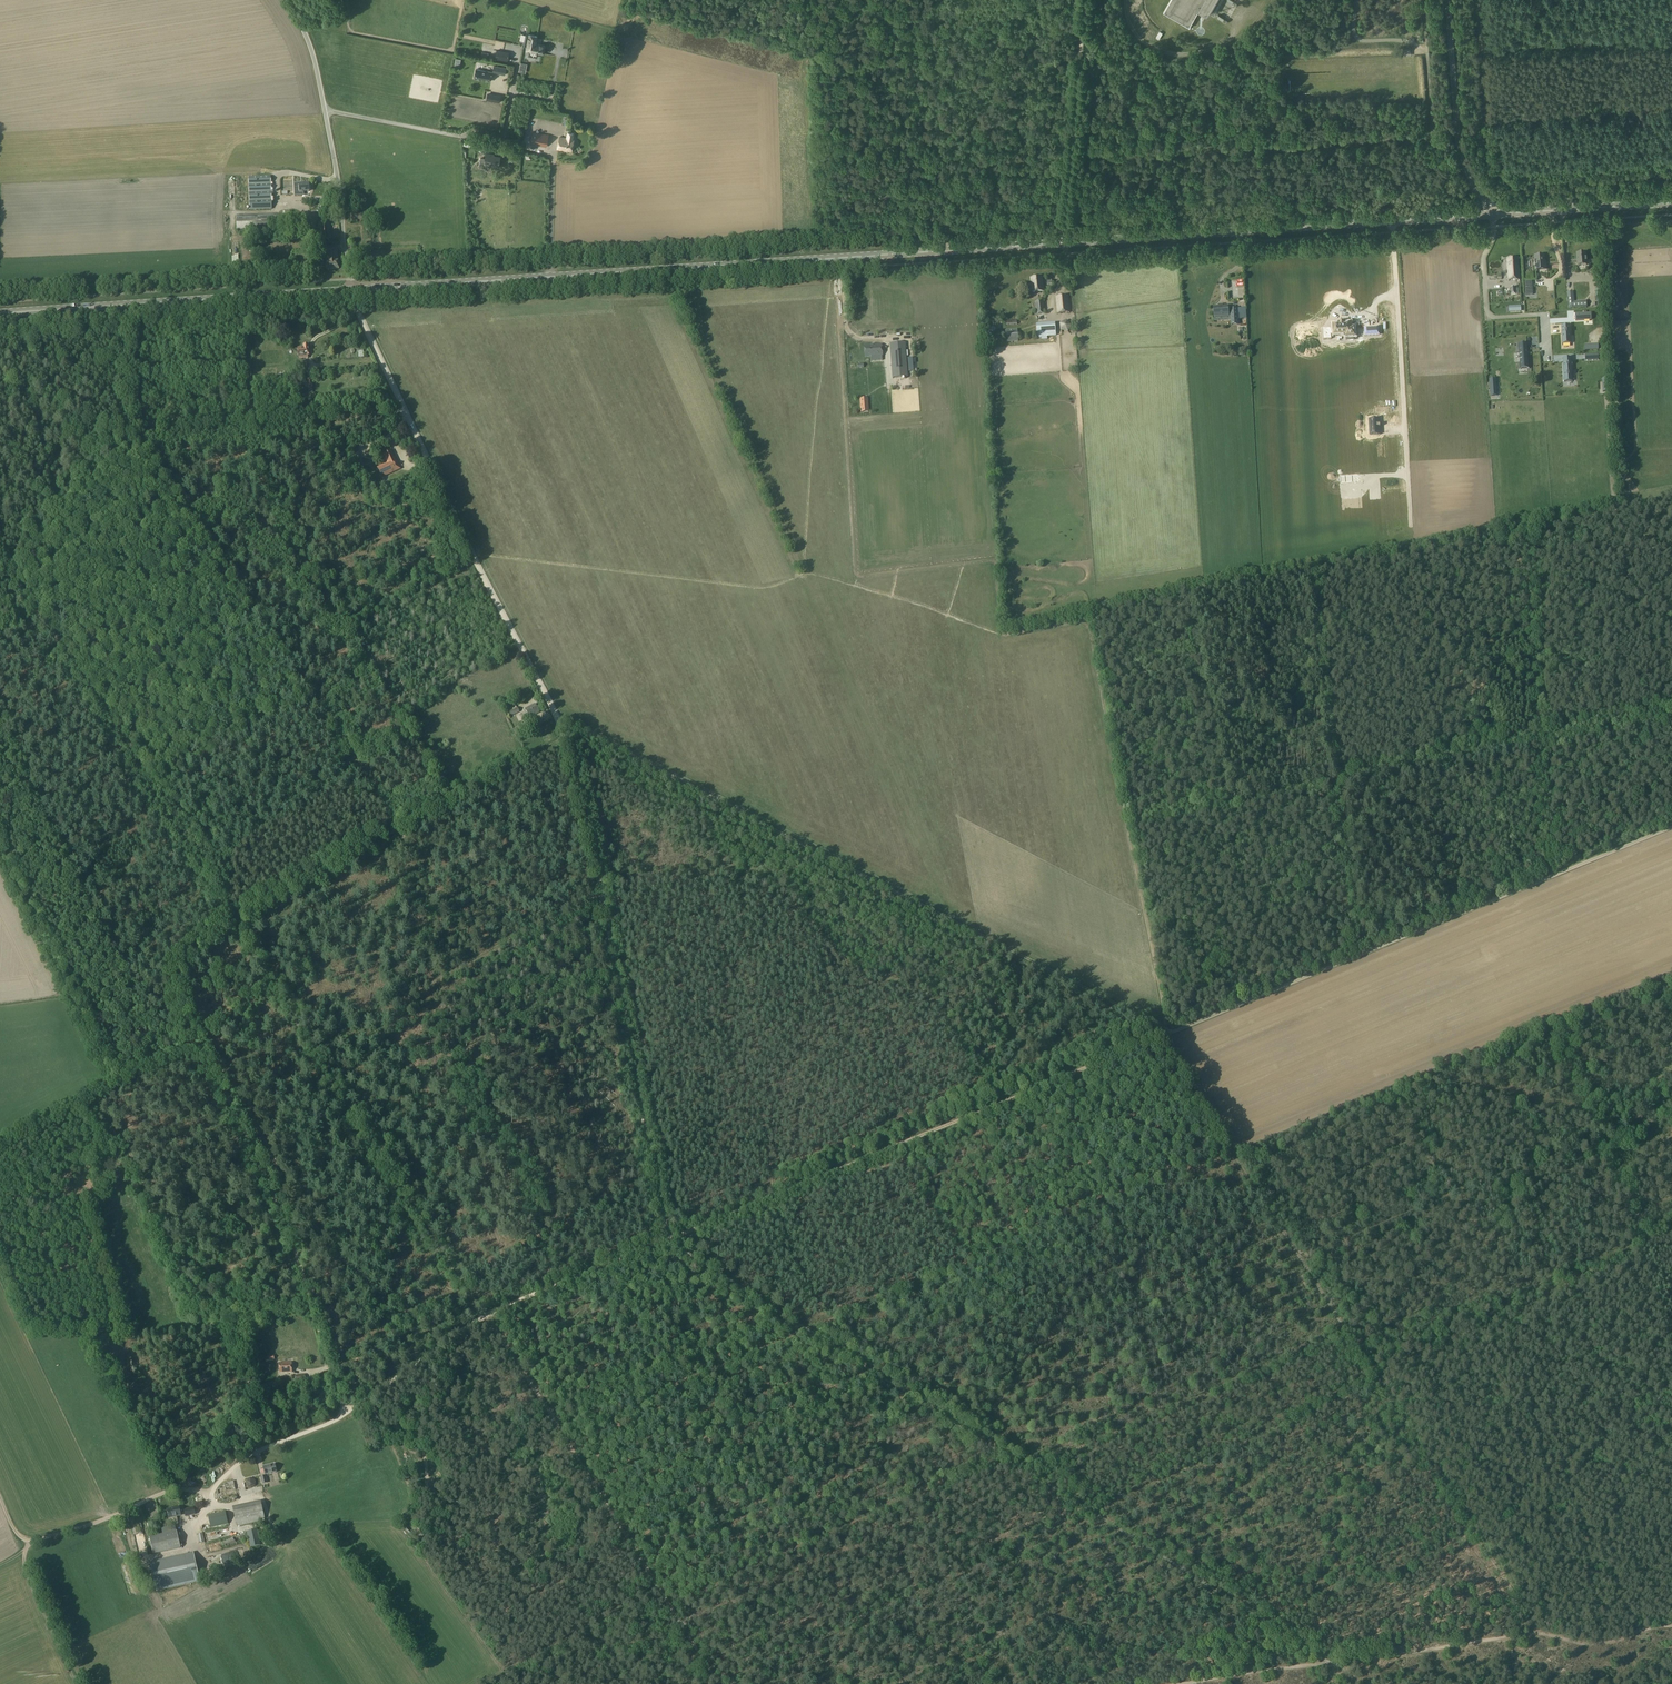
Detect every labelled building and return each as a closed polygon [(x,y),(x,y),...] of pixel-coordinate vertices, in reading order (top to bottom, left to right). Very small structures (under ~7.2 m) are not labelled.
[(1178,21),(1189,28),(1199,10),(1206,15),(1207,14),(1208,12),(1209,12),(1209,13),(1216,0),(1171,0),(1163,13),(1178,21)] [(530,47),(529,54),(537,55),(537,53),(543,54),(544,46),(536,44),(537,36),(529,35),(526,35),(524,46),(530,47)] [(497,50),(495,58),(508,61),(509,53),(497,50)] [(529,55),(523,81),(535,83),(537,73),(539,74),(541,66),(543,58),(529,55)] [(476,69),(474,78),(490,81),(492,72),(476,69)] [(486,100),(499,102),(500,97),(487,94),(486,100)] [(561,98),(560,110),(572,110),(572,99),(561,98)] [(530,144),(546,148),(548,136),(532,132),(530,144)] [(573,140),(572,140),(573,134),(567,133),(566,139),(560,138),(557,149),(571,151),(573,140)] [(500,157),(485,154),(483,164),(498,167),(500,157)] [(249,177),(250,210),(272,209),(271,176),(249,177)] [(284,228),(283,214),(236,216),(237,230),(284,228)] [(332,240),(330,224),(328,224),(328,220),(319,221),(319,225),(318,225),(320,241),(332,240)] [(337,250),(325,251),(326,262),(326,269),(339,269),(338,260),(338,261),(337,250)] [(1576,254),(1577,266),(1587,265),(1586,253),(1576,254)] [(1544,256),(1534,256),(1535,271),(1546,270),(1545,261),(1545,262),(1544,256)] [(1508,280),(1519,280),(1518,258),(1507,258),(1508,280)] [(1031,278),(1032,293),(1044,292),(1042,277),(1031,278)] [(1055,297),(1057,314),(1070,313),(1068,296),(1055,297)] [(1035,302),(1036,315),(1045,314),(1044,302),(1035,302)] [(1219,306),(1213,307),(1214,317),(1229,316),(1231,316),(1231,321),(1231,325),(1239,324),(1238,319),(1238,314),(1238,308),(1230,309),(1230,312),(1228,312),(1228,309),(1228,306),(1223,306),(1219,306)] [(1067,330),(1070,325),(1066,321),(1066,320),(1060,323),(1061,329),(1067,330)] [(1056,336),(1055,323),(1037,325),(1038,338),(1056,336)] [(1347,341),(1353,340),(1353,337),(1355,337),(1354,328),(1350,328),(1350,324),(1344,325),(1344,323),(1339,324),(1339,325),(1333,326),(1333,331),(1334,331),(1334,335),(1335,335),(1335,337),(1340,336),(1339,335),(1346,335),(1346,337),(1347,337),(1347,341)] [(1570,326),(1561,326),(1562,344),(1571,344),(1570,326)] [(1379,327),(1364,328),(1365,336),(1379,335),(1379,327)] [(904,343),(890,344),(893,378),(907,377),(904,343)] [(1527,344),(1519,344),(1520,369),(1529,368),(1527,344)] [(304,348),(298,349),(299,356),(301,355),(301,359),(308,358),(308,355),(309,355),(308,345),(304,346),(304,348)] [(882,356),(882,345),(873,345),(864,345),(865,357),(871,357),(871,361),(882,360),(882,356)] [(1571,358),(1563,358),(1564,382),(1573,382),(1571,358)] [(1496,378),(1489,379),(1490,396),(1497,396),(1496,378)] [(860,399),(861,412),(868,412),(867,398),(860,399)] [(1369,419),(1370,435),(1380,434),(1380,427),(1380,424),(1379,419),(1369,419)] [(348,448),(358,470),(366,466),(356,445),(348,448)] [(383,454),(387,463),(385,464),(389,474),(400,469),(392,450),(383,454)] [(389,474),(385,464),(377,467),(382,477),(389,474)] [(1357,503),(1362,503),(1363,508),(1370,507),(1369,500),(1370,500),(1370,497),(1369,497),(1369,489),(1361,490),(1362,497),(1341,498),(1342,504),(1355,503),(1355,504),(1357,504),(1357,503)] [(525,709),(529,717),(539,713),(535,704),(525,709)] [(520,712),(517,707),(509,711),(511,716),(520,712)] [(514,728),(517,734),(525,730),(522,725),(514,728)] [(279,1363),(280,1373),(292,1372),(291,1362),(279,1363)] [(265,1474),(277,1472),(275,1464),(269,1466),(268,1465),(263,1467),(265,1474)] [(246,1480),(246,1486),(251,1489),(255,1486),(255,1480),(251,1478),(246,1480)] [(261,1501),(233,1507),(237,1527),(260,1522),(259,1520),(265,1519),(261,1501)] [(211,1519),(226,1515),(224,1506),(209,1510),(211,1519)] [(181,1515),(180,1507),(167,1509),(169,1518),(181,1515)] [(194,1514),(193,1507),(185,1509),(186,1516),(194,1514)] [(133,1535),(135,1535),(137,1552),(143,1551),(139,1523),(132,1524),(133,1535)] [(260,1529),(262,1534),(267,1534),(270,1530),(268,1526),(263,1525),(260,1529)] [(223,1542),(245,1532),(243,1529),(222,1539),(223,1542)] [(260,1541),(257,1529),(246,1531),(250,1547),(261,1545),(260,1542),(260,1541)] [(177,1532),(163,1535),(150,1538),(153,1555),(181,1548),(177,1532)] [(248,1538),(245,1532),(224,1542),(226,1547),(248,1538)] [(197,1535),(199,1543),(205,1542),(203,1533),(197,1535)] [(193,1554),(151,1563),(157,1591),(199,1581),(193,1554)]
